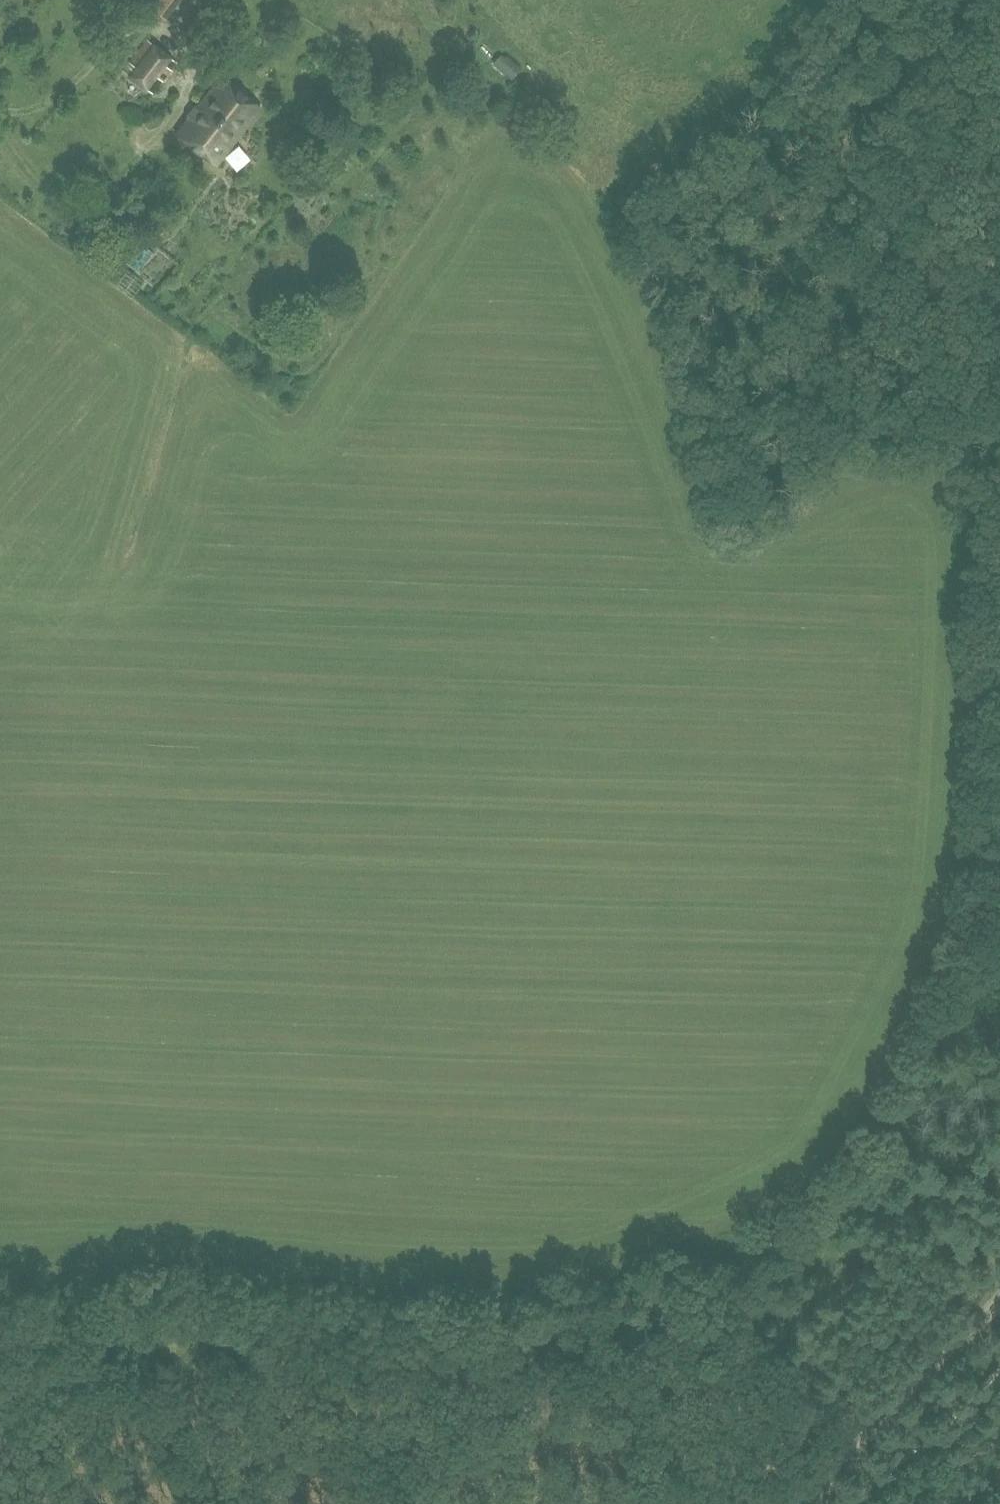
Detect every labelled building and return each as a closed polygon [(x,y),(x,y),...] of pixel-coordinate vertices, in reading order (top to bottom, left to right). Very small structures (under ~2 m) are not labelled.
[(208,18),(199,11),(183,34),(199,46),(215,22),(208,18)] [(151,90),(174,59),(149,40),(125,71),(151,90)] [(216,164),(261,106),(221,75),(176,134),(216,164)]
